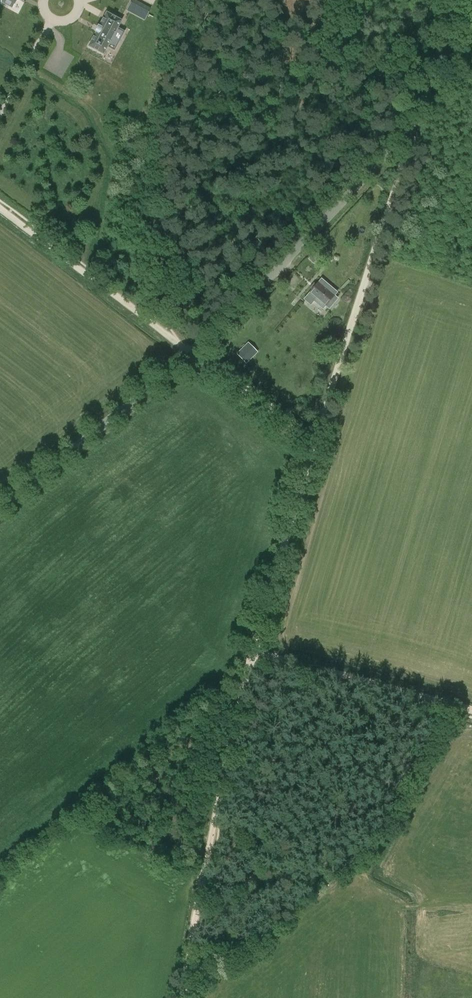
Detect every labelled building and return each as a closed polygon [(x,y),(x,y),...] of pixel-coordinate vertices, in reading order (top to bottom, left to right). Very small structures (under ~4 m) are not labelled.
[(1,0),(3,1),(2,2),(13,8),(17,0),(1,0)] [(127,10),(133,13),(138,3),(133,1),(127,10)] [(95,32),(88,46),(103,54),(108,44),(112,46),(119,32),(116,30),(121,20),(106,12),(99,26),(98,26),(95,32)] [(322,245),(309,259),(314,264),(328,250),(322,245)] [(311,304),(314,301),(324,309),(326,306),(330,308),(338,299),(334,296),(337,293),(322,280),(305,299),(311,304)] [(249,342),(237,354),(246,364),(258,352),(249,342)]
